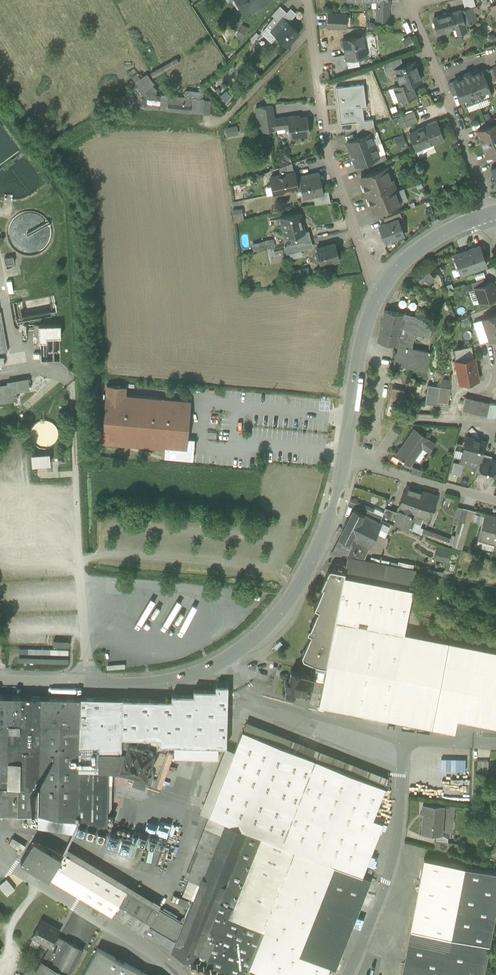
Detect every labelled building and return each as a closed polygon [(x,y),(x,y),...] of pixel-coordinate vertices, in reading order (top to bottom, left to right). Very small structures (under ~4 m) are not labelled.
[(246,15),(271,0),(237,0),(246,15)] [(377,0),(376,21),(387,21),(388,7),(389,7),(389,0),(387,0),(377,0)] [(465,8),(472,6),(475,5),(474,0),(462,0),(465,8)] [(465,8),(460,10),(464,25),(465,25),(477,21),(472,6),(465,8)] [(278,22),(281,17),(286,12),(282,9),(274,18),(278,22)] [(460,10),(452,12),(456,27),(455,27),(457,33),(467,30),(465,25),(464,25),(460,10)] [(452,12),(433,17),(438,32),(455,27),(456,27),(452,12)] [(346,15),(328,14),(327,27),(345,28),(345,25),(346,16),(346,15)] [(278,22),(270,30),(275,35),(286,22),(281,17),(278,22)] [(278,22),(274,18),(266,27),(270,30),(278,22)] [(289,24),(286,22),(275,35),(287,45),(299,32),(294,28),(296,26),(291,22),(289,24)] [(248,28),(242,25),(236,36),(242,39),(248,28)] [(363,36),(342,40),(345,53),(346,60),(347,66),(348,67),(359,65),(358,57),(366,56),(363,36)] [(345,53),(333,56),(335,68),(347,66),(346,60),(345,53)] [(400,57),(382,63),(386,73),(394,70),(394,69),(403,65),(400,57)] [(176,58),(151,73),(153,77),(179,63),(176,58)] [(403,65),(394,69),(394,70),(397,77),(400,78),(401,78),(403,82),(393,86),(399,100),(416,94),(411,83),(421,79),(414,61),(403,65)] [(488,70),(487,68),(482,70),(486,81),(491,79),(488,70)] [(493,68),(488,70),(491,79),(492,81),(495,80),(495,75),(493,68)] [(480,69),(470,73),(470,72),(469,73),(469,72),(464,74),(464,75),(454,79),(453,81),(458,92),(463,106),(491,95),(486,81),(482,70),(481,70),(480,69)] [(130,90),(138,107),(155,109),(156,96),(144,75),(141,78),(136,82),(130,90)] [(453,81),(448,83),(452,94),(458,92),(453,81)] [(163,101),(164,96),(156,96),(155,109),(161,109),(161,100),(163,101)] [(185,99),(164,96),(163,101),(161,100),(161,109),(196,113),(197,99),(185,97),(185,99)] [(199,99),(197,99),(196,113),(205,114),(207,100),(199,99)] [(272,105),(258,107),(260,120),(274,118),(272,105)] [(413,110),(397,117),(399,122),(415,116),(413,110)] [(307,117),(295,118),(295,115),(274,118),(260,120),(261,130),(284,127),(289,126),(290,136),(309,134),(307,117)] [(415,116),(399,122),(401,128),(418,121),(415,116)] [(487,120),(489,125),(495,123),(495,116),(487,120)] [(437,120),(427,124),(428,126),(409,133),(416,149),(421,147),(434,142),(434,143),(444,139),(437,120)] [(477,130),(482,143),(495,138),(495,123),(489,125),(477,130)] [(236,124),(226,128),(228,136),(239,132),(236,124)] [(374,125),(357,131),(359,137),(369,133),(376,131),(374,125)] [(359,137),(347,141),(351,153),(373,144),(369,133),(359,137)] [(403,133),(394,137),(397,146),(407,142),(403,133)] [(482,143),(487,156),(495,153),(495,138),(482,143)] [(373,144),(351,153),(355,164),(367,159),(378,155),(373,144)] [(378,155),(367,159),(369,165),(386,158),(384,153),(378,155)] [(293,163),(279,168),(280,174),(294,171),(293,163)] [(387,167),(360,177),(367,195),(393,185),(387,167)] [(280,174),(270,176),(274,197),(300,192),(300,191),(297,177),(296,171),(294,171),(280,174)] [(302,190),(304,200),(314,198),(325,196),(324,193),(320,172),(299,176),(299,177),(302,190)] [(393,185),(367,195),(374,213),(400,203),(393,185)] [(329,192),(324,193),(325,196),(314,198),(315,205),(331,203),(329,192)] [(244,220),(243,209),(233,210),(234,221),(244,220)] [(300,214),(280,219),(284,237),(292,235),(304,232),(300,214)] [(398,218),(379,226),(385,241),(404,234),(398,218)] [(309,231),(304,232),(292,235),(294,243),(299,242),(311,239),(309,231)] [(252,244),(254,252),(276,246),(274,239),(252,244)] [(311,239),(299,242),(300,249),(312,246),(311,239)] [(296,250),(294,243),(284,245),(286,252),(296,250)] [(335,243),(316,248),(320,264),(339,260),(335,243)] [(478,243),(451,252),(458,273),(485,265),(478,243)] [(423,275),(430,283),(436,278),(430,270),(423,275)] [(483,277),(471,281),(473,287),(475,286),(485,283),(483,277)] [(475,286),(480,302),(495,296),(495,293),(492,280),(485,283),(475,286)] [(417,316),(384,309),(384,310),(378,340),(377,340),(398,345),(410,348),(410,347),(414,333),(421,334),(426,322),(417,316)] [(482,317),(482,318),(474,320),(481,341),(489,339),(490,340),(495,338),(495,313),(482,317)] [(467,316),(457,320),(460,328),(470,325),(467,316)] [(431,326),(426,322),(421,334),(421,336),(427,338),(431,326)] [(60,324),(38,325),(39,341),(40,341),(46,341),(46,337),(60,337),(61,337),(60,324)] [(410,347),(410,348),(398,345),(394,361),(410,364),(409,366),(425,370),(430,351),(410,347)] [(473,356),(455,359),(460,383),(478,379),(473,356)] [(0,386),(0,402),(16,399),(15,391),(29,389),(27,379),(8,382),(8,384),(0,386)] [(440,385),(428,384),(425,400),(437,401),(440,385)] [(190,401),(125,395),(126,387),(106,385),(101,442),(165,448),(164,458),(193,461),(195,440),(187,439),(190,401)] [(450,387),(440,385),(437,401),(436,408),(448,410),(448,403),(447,403),(450,387)] [(404,389),(392,387),(388,403),(400,406),(404,389)] [(490,402),(465,396),(461,410),(486,416),(490,402)] [(490,402),(486,416),(495,417),(495,403),(490,402)] [(428,437),(414,427),(396,453),(401,457),(401,458),(409,464),(422,446),(429,450),(434,443),(428,438),(428,437)] [(485,440),(466,435),(459,459),(468,461),(470,454),(480,457),(481,456),(485,440)] [(462,442),(456,441),(453,452),(459,454),(462,442)] [(49,464),(49,453),(32,454),(32,465),(49,464)] [(481,456),(480,457),(475,477),(490,481),(493,471),(495,461),(495,460),(481,456)] [(456,461),(453,472),(461,475),(464,463),(456,461)] [(422,470),(412,465),(410,472),(420,475),(422,470)] [(397,512),(393,522),(408,527),(413,514),(422,491),(407,486),(397,512)] [(422,491),(413,514),(416,515),(424,518),(428,519),(437,496),(422,490),(422,491)] [(462,507),(456,505),(453,519),(459,520),(462,507)] [(459,520),(464,522),(468,509),(468,508),(462,507),(459,520)] [(353,508),(339,536),(349,542),(351,538),(358,542),(368,547),(376,532),(381,523),(353,508)] [(397,512),(386,508),(382,518),(393,522),(397,512)] [(469,519),(470,519),(473,510),(468,509),(464,522),(468,523),(469,519)] [(484,513),(473,510),(470,519),(482,522),(484,513)] [(484,513),(482,522),(477,538),(495,543),(495,516),(484,513)] [(413,514),(408,527),(412,529),(416,515),(413,514)] [(412,529),(419,531),(421,525),(424,518),(416,515),(412,529)] [(461,547),(468,523),(464,522),(459,520),(452,545),(461,547)] [(389,527),(381,523),(376,532),(384,536),(389,527)] [(450,537),(421,525),(419,531),(448,543),(450,537)] [(349,542),(339,536),(332,551),(354,555),(358,542),(351,538),(349,542)] [(358,542),(354,555),(365,558),(368,547),(358,542)] [(437,545),(434,557),(447,560),(450,549),(437,545)] [(416,569),(347,556),(345,570),(335,619),(402,632),(403,632),(416,569)] [(317,608),(309,627),(312,628),(301,656),(304,661),(313,663),(314,675),(324,677),(335,619),(345,570),(330,567),(328,568),(321,584),(319,583),(318,584),(320,585),(318,589),(320,590),(313,607),(317,608)] [(402,632),(335,619),(324,677),(318,703),(386,717),(402,632)] [(403,632),(402,632),(386,717),(454,730),(456,717),(455,717),(470,645),(403,632)] [(70,648),(70,640),(54,639),(54,647),(70,648)] [(470,645),(455,717),(456,717),(495,725),(495,650),(470,645)] [(68,659),(19,658),(19,665),(68,667),(68,659)] [(296,692),(310,695),(314,678),(291,672),(289,680),(287,680),(286,681),(285,683),(286,685),(288,685),(286,694),(295,696),(296,692)] [(215,689),(193,689),(193,694),(171,694),(171,699),(122,698),(121,737),(137,737),(137,742),(142,743),(159,744),(187,744),(187,756),(217,757),(218,745),(226,745),(227,684),(215,684),(215,689)] [(106,829),(107,769),(114,769),(118,757),(119,757),(121,739),(121,737),(122,698),(0,695),(0,722),(19,723),(18,789),(17,814),(38,814),(77,820),(106,829)] [(292,744),(294,740),(246,721),(242,730),(290,749),(292,744)] [(294,848),(362,875),(383,822),(372,818),(385,786),(337,767),(339,763),(292,744),(290,749),(242,730),(234,750),(209,815),(212,816),(246,829),(294,848)] [(142,747),(134,745),(134,746),(124,743),(125,740),(121,739),(119,757),(118,757),(114,769),(120,770),(120,768),(134,772),(132,780),(150,785),(154,774),(154,773),(153,772),(153,771),(152,770),(151,769),(152,766),(150,763),(148,762),(152,750),(149,749),(148,746),(145,745),(142,747)] [(339,763),(341,758),(294,740),(292,744),(339,763)] [(200,811),(209,815),(234,750),(226,746),(200,811)] [(337,767),(385,786),(388,777),(341,758),(339,763),(337,767)] [(17,814),(18,789),(0,788),(0,814),(17,814)] [(443,806),(423,804),(422,813),(424,813),(422,832),(422,833),(435,834),(440,834),(443,806)] [(73,830),(77,820),(38,814),(38,825),(73,830)] [(246,829),(212,816),(187,879),(199,883),(194,895),(217,904),(218,901),(246,829)] [(112,834),(77,824),(75,831),(110,842),(112,834)] [(294,848),(246,829),(218,901),(233,907),(229,917),(262,930),(294,848)] [(155,837),(134,831),(132,840),(152,846),(155,837)] [(435,834),(435,841),(447,842),(448,837),(440,834),(435,834)] [(25,845),(12,837),(9,843),(17,849),(16,852),(20,854),(25,845)] [(143,933),(157,909),(64,853),(56,848),(53,853),(33,840),(20,861),(143,933)] [(435,848),(448,852),(449,842),(447,842),(435,841),(435,848)] [(64,853),(157,909),(161,904),(67,848),(64,853)] [(294,848),(262,930),(263,931),(248,969),(249,970),(263,974),(326,974),(329,967),(335,969),(371,878),(362,875),(294,848)] [(424,857),(401,974),(483,974),(495,908),(495,871),(424,857)] [(8,895),(16,888),(8,878),(0,885),(0,886),(8,895)] [(188,901),(173,895),(171,900),(186,906),(188,901)] [(217,904),(194,895),(183,924),(172,951),(195,960),(217,904)] [(218,901),(217,904),(195,960),(225,972),(232,974),(247,974),(249,970),(248,969),(263,931),(262,930),(229,917),(233,907),(218,901)] [(183,924),(157,909),(143,933),(172,951),(183,924)] [(59,930),(41,920),(32,937),(49,946),(50,947),(56,935),(59,930)] [(96,943),(111,950),(117,938),(102,931),(96,943)] [(65,940),(56,935),(50,947),(49,946),(48,949),(57,953),(65,940)] [(57,953),(48,949),(34,974),(69,974),(83,949),(65,940),(57,953)] [(97,948),(83,974),(148,974),(97,948)]
